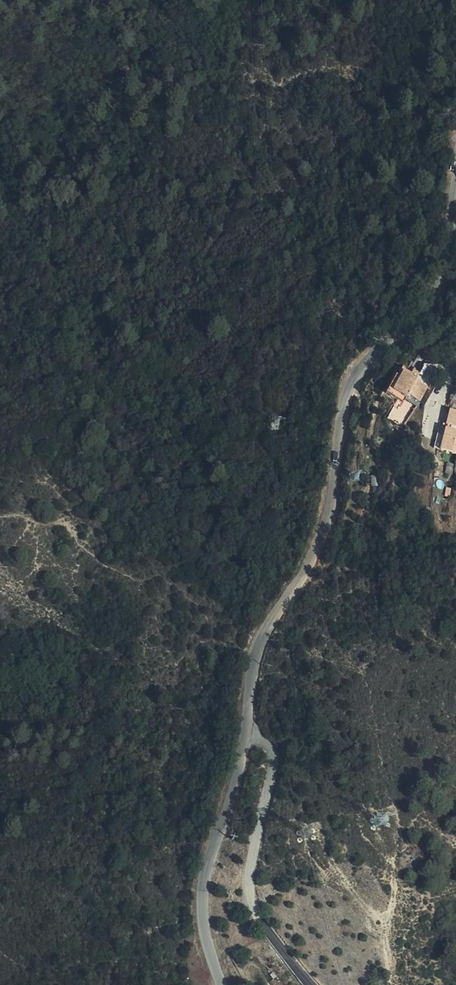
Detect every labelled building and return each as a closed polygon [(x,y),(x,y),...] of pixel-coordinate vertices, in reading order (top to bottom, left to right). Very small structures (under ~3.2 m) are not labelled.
[(398,397),(410,403),(411,401),(422,407),(430,392),(419,386),(420,384),(413,380),(407,377),(404,384),(398,397)] [(407,409),(410,403),(398,397),(404,384),(397,381),(388,399),(407,409)] [(452,413),(450,429),(454,430),(454,434),(448,434),(445,455),(455,457),(455,413),(452,413)]
